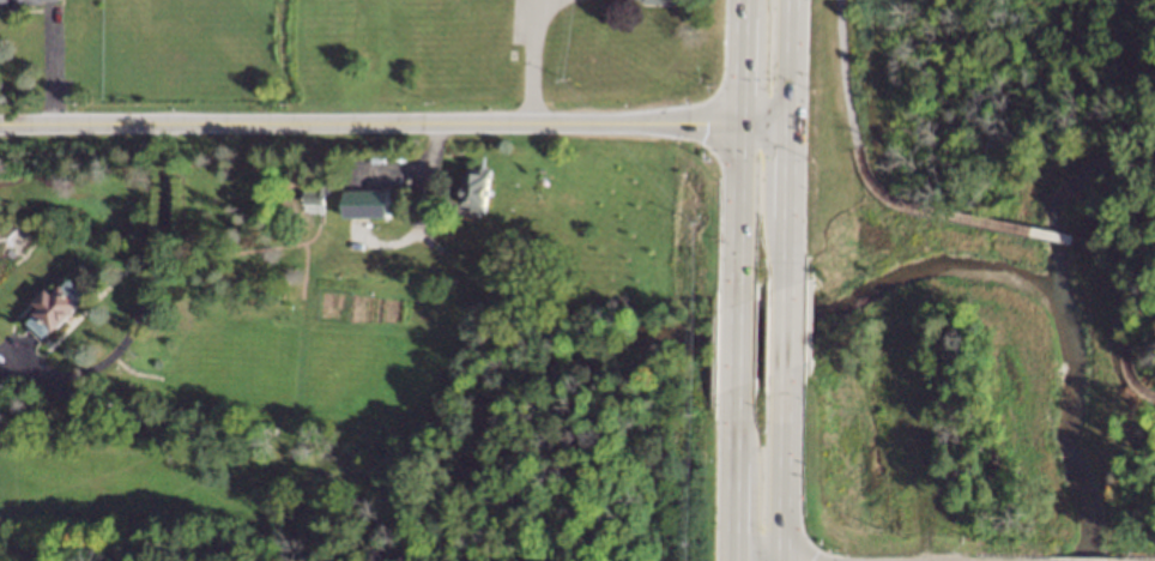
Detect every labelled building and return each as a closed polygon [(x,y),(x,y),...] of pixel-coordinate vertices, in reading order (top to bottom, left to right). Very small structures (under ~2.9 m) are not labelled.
[(459,207),(460,169),(488,170),(488,207),(459,207)] [(338,209),(339,186),(383,187),(383,210),(338,209)] [(323,189),(323,207),(300,207),(300,189),(323,189)] [(22,324),(29,316),(28,314),(35,307),(30,301),(42,289),(46,292),(66,276),(80,291),(73,298),(77,302),(36,339),(22,324)]
